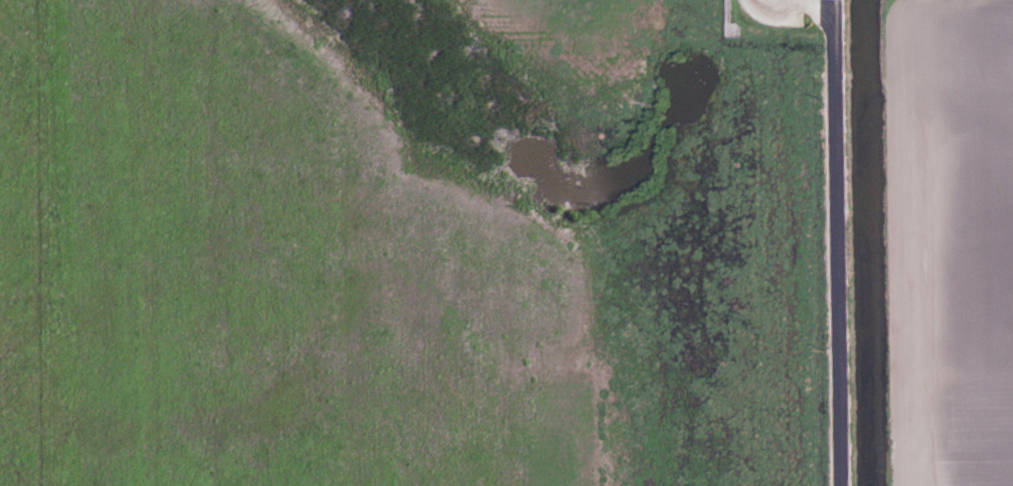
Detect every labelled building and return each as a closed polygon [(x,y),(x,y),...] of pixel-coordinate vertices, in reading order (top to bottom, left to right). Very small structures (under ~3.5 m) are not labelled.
[(728,25),(728,35),(736,35),(735,25),(728,25)]
